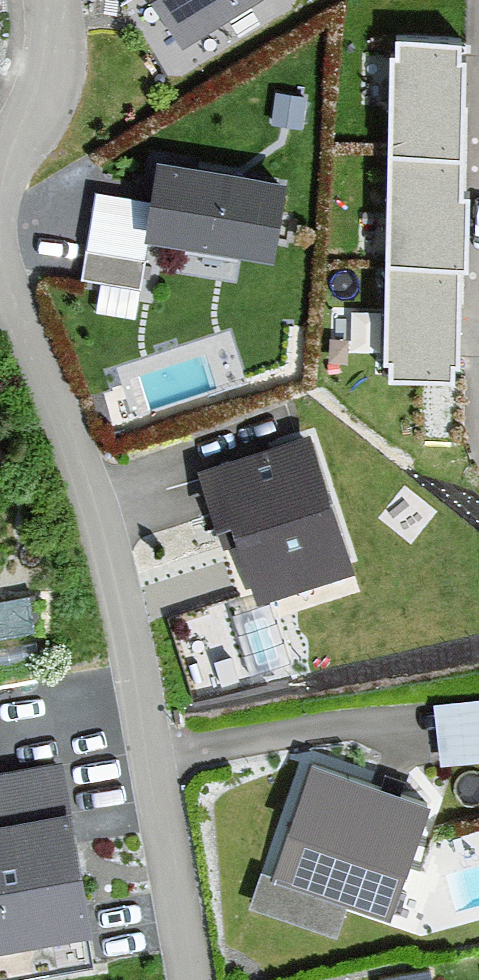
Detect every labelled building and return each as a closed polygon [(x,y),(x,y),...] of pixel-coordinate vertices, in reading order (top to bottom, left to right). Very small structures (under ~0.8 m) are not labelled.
[(181,29),(227,0),(163,0),(181,29)] [(458,27),(400,26),(399,43),(394,43),(392,142),(463,144),(465,41),(458,41),(458,27)] [(463,144),(392,142),(390,245),(461,247),(467,247),(468,178),(462,177),(463,144)] [(278,175),(161,158),(154,199),(150,222),(268,240),(278,175)] [(154,199),(97,189),(83,272),(140,282),(150,222),(154,199)] [(461,247),(390,245),(388,343),(394,343),(393,372),(452,373),(453,354),(458,354),(461,247)] [(307,437),(223,462),(258,579),(341,555),(307,437)] [(0,586),(0,627),(41,626),(40,585),(0,586)] [(478,748),(478,687),(438,688),(440,749),(478,748)] [(427,798),(312,758),(272,874),(387,913),(427,798)] [(0,776),(0,944),(91,929),(63,765),(0,776)]
